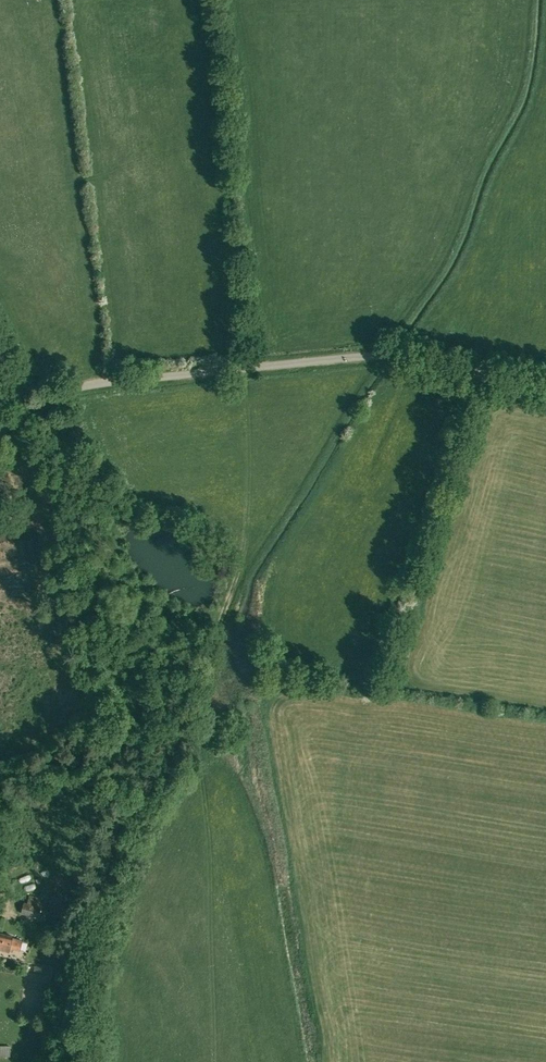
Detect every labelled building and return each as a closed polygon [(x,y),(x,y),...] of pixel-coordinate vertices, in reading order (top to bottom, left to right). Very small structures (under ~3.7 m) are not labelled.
[(21,913),(38,917),(40,907),(24,902),(21,913)] [(0,948),(0,949),(8,951),(9,947),(20,950),(22,942),(13,939),(13,937),(0,933),(0,948)] [(10,1056),(10,1045),(0,1046),(0,1056),(10,1056)]
